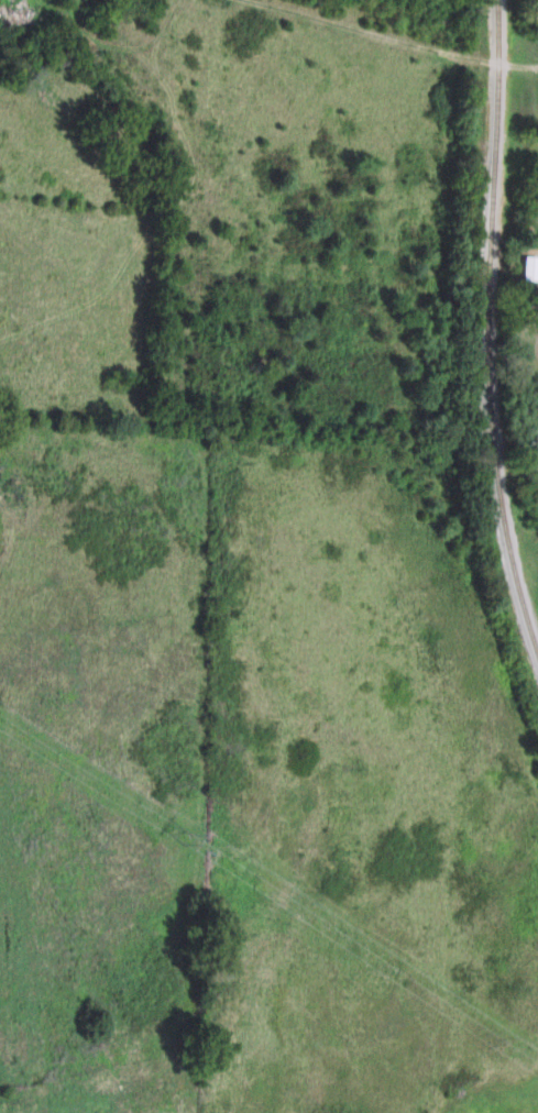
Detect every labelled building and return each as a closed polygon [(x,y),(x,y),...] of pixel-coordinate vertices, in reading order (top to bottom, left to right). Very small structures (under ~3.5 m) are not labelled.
[(2,23),(22,30),(27,17),(0,7),(0,28),(2,23)] [(533,256),(520,255),(520,280),(533,280),(533,256)]
